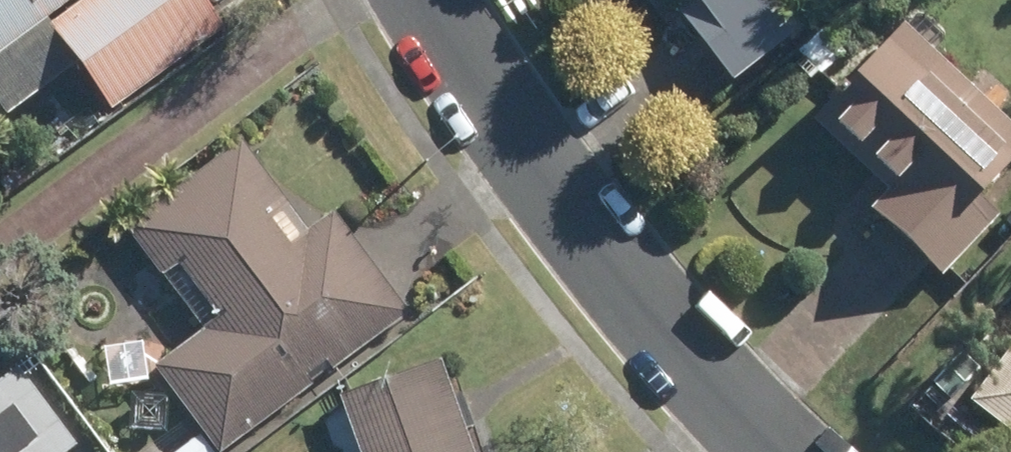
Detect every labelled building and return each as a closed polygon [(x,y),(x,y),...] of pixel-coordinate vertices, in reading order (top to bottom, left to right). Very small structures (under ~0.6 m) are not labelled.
[(38,24),(32,17),(55,0),(0,0),(0,106),(66,59),(80,78),(100,105),(205,27),(186,0),(71,0),(38,24)] [(673,4),(730,75),(797,23),(780,0),(679,0),(673,4)] [(900,18),(810,114),(886,187),(870,204),(942,271),(998,212),(974,190),(1010,151),(1010,123),(900,18)] [(847,50),(822,24),(795,49),(820,75),(847,50)] [(201,327),(153,365),(218,451),(310,382),(303,372),(323,357),(330,366),(407,310),(332,211),(307,230),(239,140),(125,225),(201,327)] [(438,357),(338,392),(360,451),(472,451),(438,357)] [(984,397),(1010,419),(1010,363),(984,397)] [(947,365),(927,387),(943,404),(965,381),(947,365)] [(64,445),(6,370),(0,374),(0,451),(55,451),(64,445)] [(173,451),(213,451),(198,432),(173,451)]
